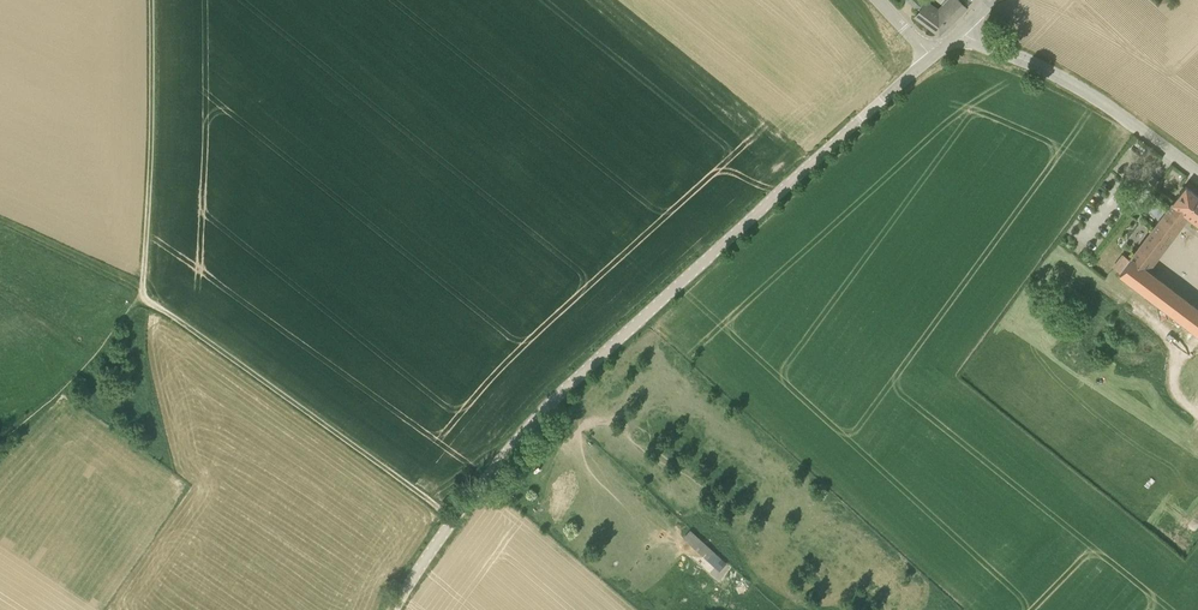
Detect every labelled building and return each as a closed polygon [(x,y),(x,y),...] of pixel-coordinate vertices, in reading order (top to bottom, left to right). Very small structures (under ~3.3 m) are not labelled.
[(966,6),(959,0),(947,0),(939,8),(927,0),(915,15),(939,33),(966,6)] [(1185,185),(1168,208),(1132,254),(1119,272),(1197,333),(1197,307),(1148,269),(1188,217),(1197,224),(1197,194),(1185,185)] [(721,572),(728,563),(691,529),(684,537),(693,545),(692,546),(721,572)]
